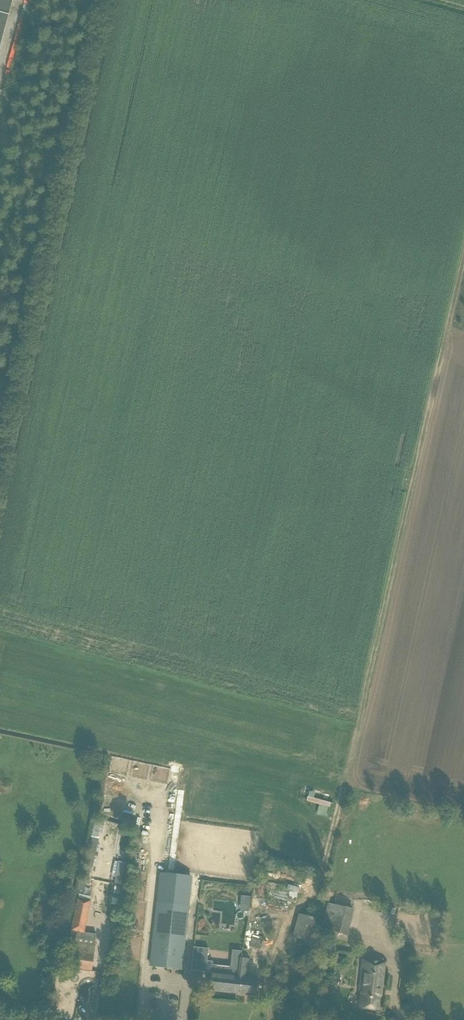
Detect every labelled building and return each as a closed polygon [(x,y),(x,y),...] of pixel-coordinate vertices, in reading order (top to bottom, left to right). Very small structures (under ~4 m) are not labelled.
[(12,0),(0,0),(0,45),(12,0)] [(307,796),(306,801),(329,807),(330,803),(307,796)] [(113,876),(115,876),(115,882),(123,883),(125,861),(114,861),(113,876)] [(249,904),(250,897),(241,896),(240,903),(249,904)] [(77,898),(67,946),(75,947),(74,959),(73,969),(91,971),(92,961),(95,933),(84,932),(90,901),(78,898),(77,898)] [(322,929),(348,935),(354,909),(328,903),(322,929)] [(292,937),(309,942),(316,912),(306,910),(305,916),(298,914),(292,937)] [(180,969),(185,928),(155,925),(150,966),(180,969)] [(250,947),(260,949),(263,936),(253,934),(250,947)] [(193,947),(192,959),(207,961),(208,948),(193,947)] [(208,988),(208,991),(237,994),(240,976),(238,976),(240,958),(241,951),(232,950),(230,968),(233,969),(232,975),(210,973),(208,988)] [(240,976),(237,994),(254,996),(256,986),(256,978),(244,977),(245,970),(246,970),(247,970),(248,959),(240,958),(238,976),(240,976)] [(359,991),(363,992),(361,1008),(377,1010),(379,994),(377,994),(378,989),(381,990),(383,974),(381,973),(383,962),(363,959),(359,991)]
